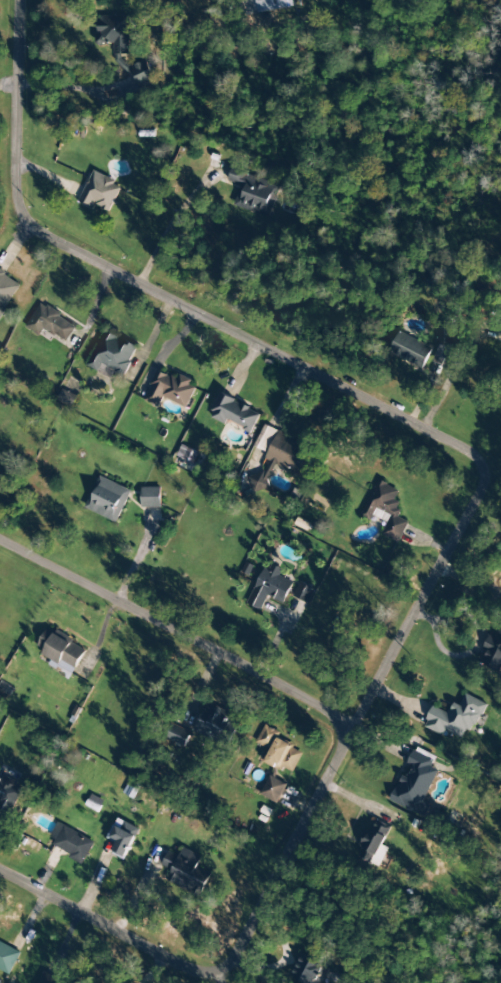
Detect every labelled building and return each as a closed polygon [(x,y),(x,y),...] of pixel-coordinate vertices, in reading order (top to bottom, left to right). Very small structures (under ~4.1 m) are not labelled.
[(247,14),(295,8),(294,0),(245,0),(247,14)] [(128,17),(102,16),(97,19),(97,45),(113,45),(113,50),(122,72),(132,72),(139,88),(155,82),(146,60),(131,66),(127,66),(123,56),(128,54),(128,17)] [(280,185),(232,168),(227,181),(241,186),(234,206),(268,218),(280,185)] [(111,212),(121,183),(91,173),(81,202),(111,212)] [(21,285),(0,271),(0,317),(21,285)] [(76,326),(41,303),(25,327),(39,336),(44,329),(65,343),(76,326)] [(437,326),(435,364),(446,364),(447,345),(452,345),(453,327),(437,326)] [(137,347),(104,331),(88,367),(98,372),(101,365),(123,376),(137,347)] [(432,347),(398,332),(389,353),(423,368),(432,347)] [(185,407),(195,386),(159,369),(143,401),(158,408),(163,397),(185,407)] [(77,395),(61,390),(58,401),(73,406),(77,395)] [(210,418),(225,424),(226,422),(252,432),(260,411),(219,395),(210,418)] [(264,461),(303,478),(312,458),(306,455),(310,446),(264,426),(254,447),(267,453),(264,461)] [(198,453),(181,445),(176,456),(192,464),(198,453)] [(117,523),(131,490),(99,477),(85,509),(117,523)] [(360,517),(370,522),(376,510),(390,516),(381,535),(397,543),(407,522),(396,517),(402,504),(394,500),(399,490),(377,480),(360,517)] [(160,488),(141,488),(141,508),(161,508),(160,488)] [(247,605),(260,611),(267,596),(283,604),(293,582),(279,576),(283,570),(267,563),(247,605)] [(309,603),(314,588),(298,583),(293,598),(309,603)] [(73,675),(86,648),(46,630),(38,647),(45,650),(42,656),(51,661),(49,664),(73,675)] [(500,672),(500,641),(488,636),(477,662),(500,672)] [(487,704),(465,695),(460,706),(453,703),(448,713),(432,707),(423,728),(444,737),(446,732),(462,738),(466,730),(475,733),(487,704)] [(194,732),(228,746),(239,718),(206,704),(194,732)] [(304,749),(262,730),(255,744),(268,749),(263,761),(292,774),(304,749)] [(425,817),(430,805),(424,803),(437,770),(430,767),(434,760),(413,751),(406,766),(406,765),(391,803),(425,817)] [(260,795),(277,804),(286,785),(270,776),(260,795)] [(6,822),(22,787),(2,778),(1,779),(0,779),(0,819),(6,822)] [(122,793),(133,800),(140,787),(129,781),(122,793)] [(140,830),(117,818),(108,836),(118,841),(112,853),(125,859),(140,830)] [(363,847),(358,856),(372,864),(391,828),(374,819),(359,846),(363,847)] [(51,836),(55,838),(52,846),(71,854),(68,860),(83,865),(93,839),(56,824),(51,836)] [(201,897),(211,873),(197,867),(202,856),(183,849),(180,857),(168,852),(162,866),(172,870),(167,882),(201,897)] [(9,975),(21,953),(0,942),(0,970),(9,975)] [(319,980),(325,964),(300,955),(291,977),(300,981),(299,982),(325,982),(319,980)] [(44,971),(38,982),(68,982),(44,971)]
